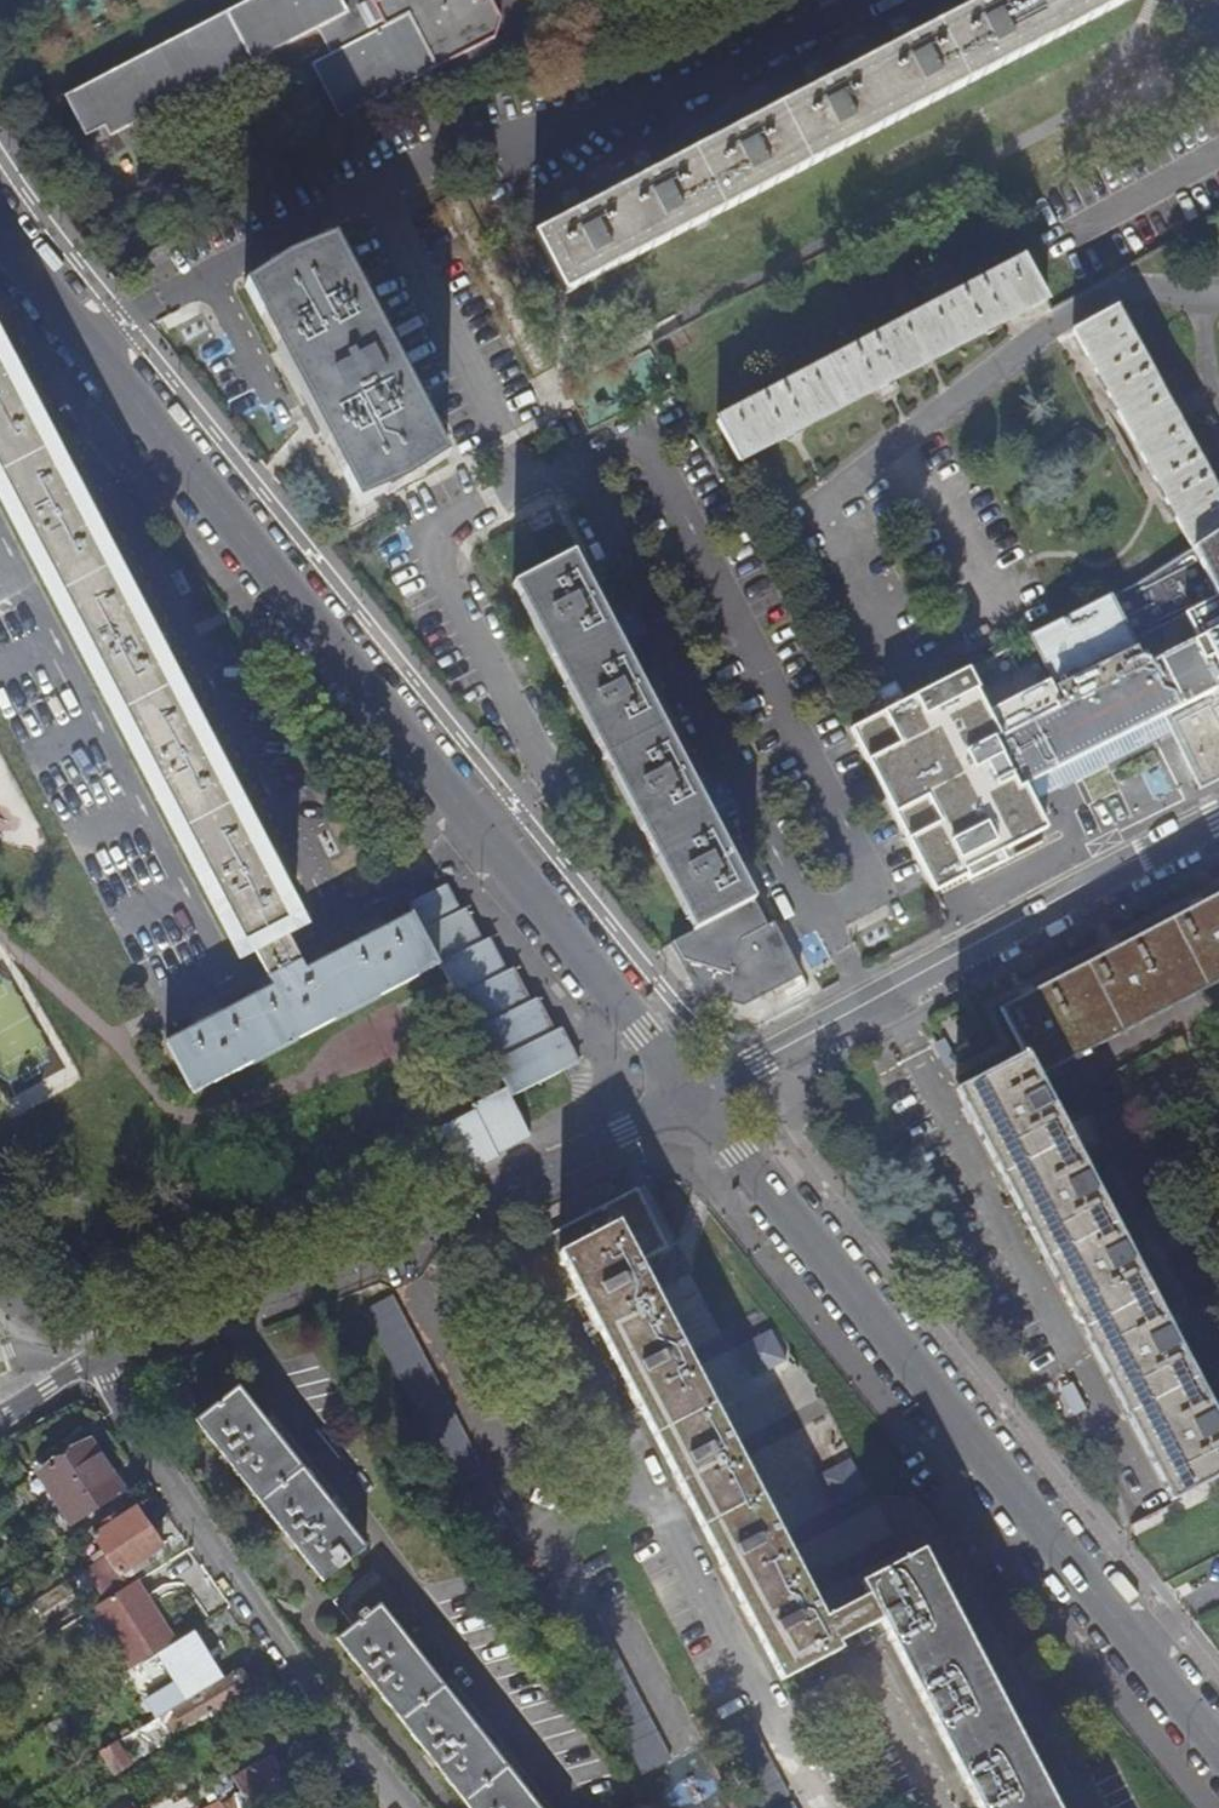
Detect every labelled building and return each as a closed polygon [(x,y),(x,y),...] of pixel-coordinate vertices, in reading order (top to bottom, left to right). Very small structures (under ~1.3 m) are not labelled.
[(340,118),(495,38),(501,18),(492,0),(381,0),(376,3),(374,0),(250,0),(65,95),(91,145),(106,137),(317,29),(330,54),(312,64),(340,118)] [(789,107),(721,143),(716,134),(698,143),(703,152),(633,188),(628,179),(611,189),(615,197),(562,225),(558,216),(540,225),(544,234),(510,252),(540,309),(1114,12),(1107,0),(996,0),(964,16),(960,8),(943,17),(947,25),(892,54),(888,46),(870,55),(874,63),(806,98),(802,90),(785,99),(789,107)] [(289,258),(246,287),(359,504),(409,483),(448,457),(334,239),(289,258)] [(742,462),(1048,300),(1027,260),(721,420),(742,462)] [(1218,530),(1218,499),(1116,308),(1075,329),(1190,548),(1218,530)] [(35,557),(89,527),(81,510),(89,506),(79,485),(70,489),(20,393),(28,389),(17,367),(8,372),(0,356),(0,489),(35,557)] [(89,527),(35,557),(40,567),(95,537),(89,527)] [(1164,715),(1201,787),(1218,778),(1218,530),(1190,548),(1155,573),(1139,585),(1035,636),(1067,701),(1059,705),(1061,708),(998,741),(1022,787),(1164,715)] [(95,537),(40,567),(241,953),(252,947),(262,966),(273,986),(213,1017),(208,1009),(192,1017),(197,1027),(165,1043),(192,1096),(441,967),(457,999),(456,1000),(473,1034),(478,1031),(495,1063),(492,1064),(500,1080),(569,1043),(559,1025),(553,1028),(535,995),(529,999),(512,966),(506,969),(489,937),(482,940),(465,907),(459,910),(446,883),(407,903),(413,914),(376,932),(372,923),(355,932),(360,941),(305,969),(295,949),(285,930),(296,924),(275,884),(284,879),(273,858),(264,863),(214,767),(223,762),(212,741),(203,746),(153,649),(162,644),(151,623),(142,628),(95,537)] [(574,554),(514,585),(694,932),(674,942),(683,960),(713,970),(705,993),(742,1005),(802,975),(775,921),(767,925),(735,864),(742,860),(734,844),(727,848),(691,778),(698,774),(690,758),(682,761),(646,691),(653,687),(644,671),(637,674),(602,605),(609,601),(600,585),(592,588),(574,554)] [(871,719),(905,701),(896,684),(863,702),(871,719)] [(1109,765),(1076,781),(1090,807),(1106,799),(1122,791),(1109,765)] [(981,872),(1028,846),(1004,802),(958,828),(981,872)] [(1025,995),(1045,1043),(1027,1051),(963,1083),(1181,1495),(1218,1475),(1218,1418),(1035,1069),(1218,975),(1218,890),(1025,995)] [(569,1043),(500,1080),(506,1090),(574,1054),(569,1043)] [(580,1064),(574,1054),(506,1090),(490,1098),(516,1146),(532,1139),(524,1122),(512,1099),(566,1071),(580,1064)] [(516,1146),(490,1098),(472,1107),(474,1112),(440,1130),(465,1176),(500,1158),(498,1156),(516,1146)] [(923,1550),(861,1582),(868,1594),(822,1618),(636,1261),(665,1247),(634,1188),(512,1253),(543,1311),(578,1292),(778,1679),(838,1648),(835,1642),(879,1619),(978,1807),(1058,1807),(923,1550)] [(518,1540),(389,1296),(361,1312),(489,1555),(518,1540)] [(736,1346),(752,1377),(785,1361),(769,1330),(736,1346)] [(237,1386),(194,1420),(322,1581),(365,1547),(333,1507),(340,1501),(276,1420),(268,1426),(237,1386)] [(169,1396),(177,1418),(196,1411),(188,1388),(169,1396)] [(39,1473),(59,1505),(109,1473),(89,1442),(39,1473)] [(816,1475),(832,1507),(864,1489),(848,1458),(816,1475)] [(109,1473),(59,1505),(71,1524),(121,1493),(109,1473)] [(29,1476),(16,1484),(20,1491),(36,1481),(32,1474),(29,1476)] [(91,1536),(104,1556),(148,1528),(135,1507),(91,1536)] [(161,1547),(148,1528),(104,1556),(99,1560),(115,1585),(154,1561),(150,1554),(161,1547)] [(181,1638),(142,1577),(98,1605),(137,1666),(181,1638)] [(567,1632),(642,1775),(671,1759),(596,1616),(578,1625),(556,1583),(527,1597),(549,1640),(567,1632)] [(470,1807),(550,1807),(449,1679),(442,1685),(378,1604),(335,1637),(470,1807)] [(188,1637),(153,1658),(168,1685),(142,1701),(153,1720),(214,1682),(188,1637)] [(243,1689),(234,1675),(173,1712),(171,1710),(158,1718),(168,1733),(180,1725),(181,1727),(243,1689)] [(234,1780),(251,1807),(257,1807),(289,1789),(270,1758),(234,1780)] [(207,1782),(193,1790),(203,1807),(221,1807),(207,1782)]
